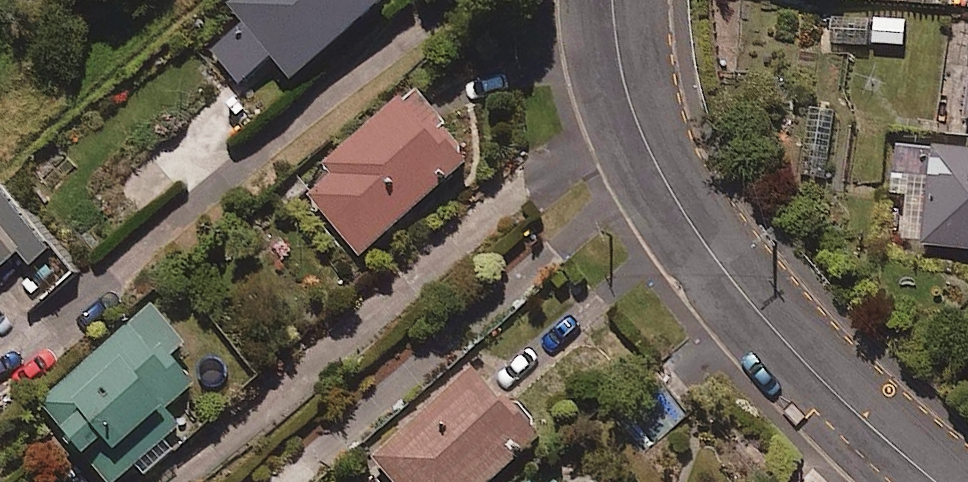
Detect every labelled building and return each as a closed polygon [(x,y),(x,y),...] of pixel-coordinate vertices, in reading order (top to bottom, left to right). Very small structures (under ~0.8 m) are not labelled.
[(231,4),(245,21),(210,51),(240,85),(275,55),(296,80),(388,0),(235,0),(231,4)] [(871,10),(834,11),(835,44),(907,42),(907,18),(871,19),(871,10)] [(476,160),(416,88),(301,183),(361,255),(476,160)] [(919,243),(967,247),(967,149),(930,144),(919,243)] [(45,235),(5,186),(0,190),(0,271),(25,251),(37,265),(57,249),(45,235)] [(157,303),(42,402),(112,481),(141,481),(179,449),(156,423),(202,384),(178,356),(192,344),(157,303)] [(485,363),(376,456),(398,481),(492,481),(547,435),(485,363)] [(553,469),(538,481),(565,481),(553,469)]
